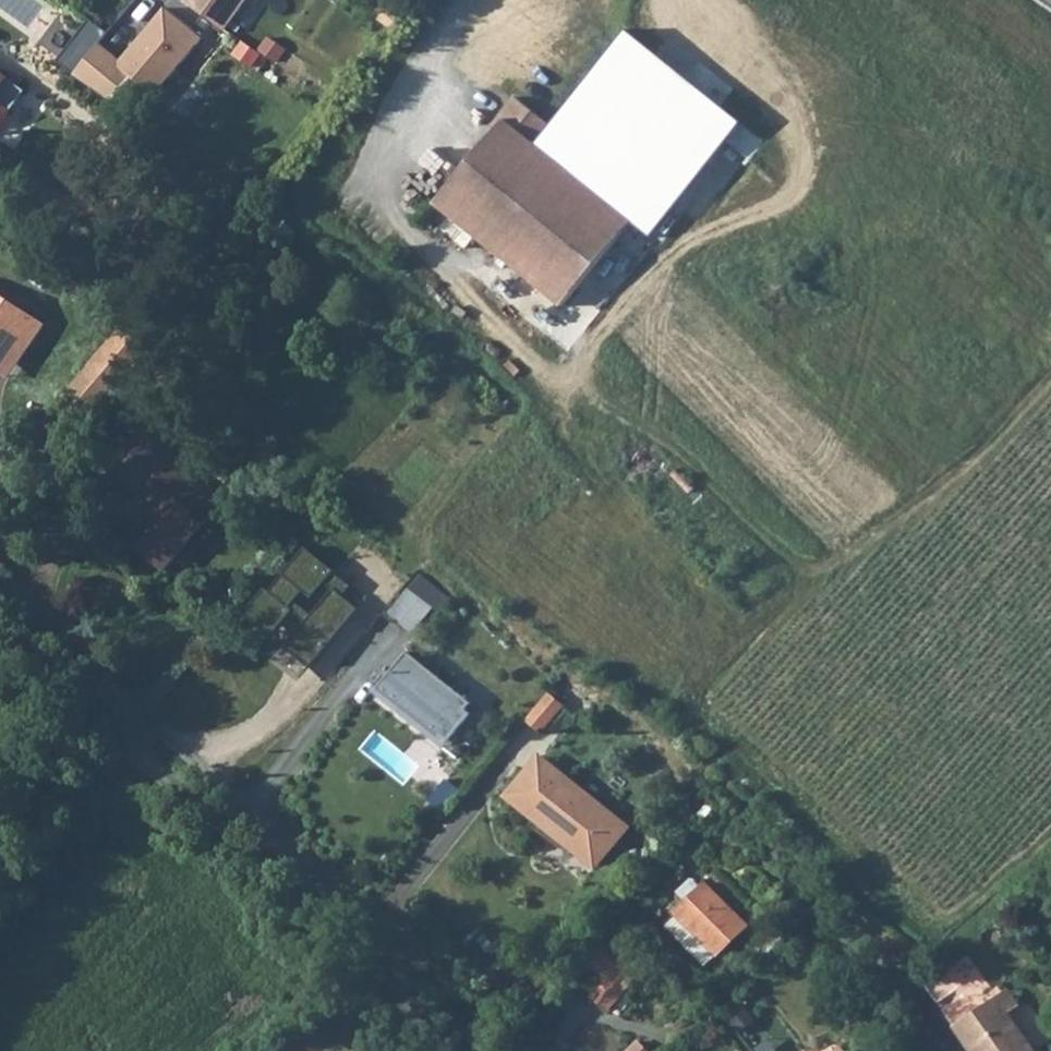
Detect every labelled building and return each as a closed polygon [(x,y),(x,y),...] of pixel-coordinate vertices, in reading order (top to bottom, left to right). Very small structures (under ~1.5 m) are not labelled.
[(182,2),(223,33),(247,0),(184,0),(182,2)] [(165,7),(125,60),(103,43),(78,81),(118,106),(138,81),(162,99),(205,38),(165,7)] [(77,72),(108,37),(92,23),(62,58),(77,72)] [(629,33),(593,76),(707,169),(743,125),(629,33)] [(5,124),(13,111),(30,84),(0,65),(0,121),(5,124)] [(559,302),(595,260),(630,218),(540,140),(556,122),(521,93),(507,109),(509,116),(479,150),(438,199),(559,302)] [(5,124),(1,129),(24,144),(36,126),(13,111),(5,124)] [(8,357),(20,339),(23,338),(35,345),(49,322),(0,291),(0,352),(8,357)] [(96,365),(122,385),(141,362),(152,348),(127,327),(96,365)] [(17,374),(35,345),(23,338),(20,339),(8,357),(0,352),(0,363),(17,374)] [(69,399),(94,419),(122,385),(96,365),(69,399)] [(168,509),(162,515),(140,544),(167,568),(220,503),(171,461),(175,456),(149,435),(130,457),(155,481),(147,491),(168,509)] [(120,469),(147,491),(155,481),(130,457),(120,469)] [(147,491),(141,497),(162,515),(168,509),(147,491)] [(288,650),(318,673),(366,612),(347,597),(354,588),(313,556),(281,596),(274,591),(254,617),(283,640),(303,614),(295,609),(308,592),(317,599),(328,585),(335,590),(288,650)] [(388,614),(416,635),(445,597),(417,576),(388,614)] [(408,658),(376,696),(444,753),(469,711),(408,658)] [(530,723),(544,734),(567,705),(552,694),(530,723)] [(539,754),(502,804),(595,877),(631,830),(539,754)] [(704,874),(674,904),(715,947),(747,917),(704,874)] [(608,978),(593,996),(611,1012),(643,972),(609,944),(591,964),(608,978)] [(992,993),(952,1022),(973,1050),(1034,1050),(992,993)] [(833,1038),(818,1050),(845,1050),(833,1038)] [(639,1040),(628,1050),(651,1050),(639,1040)]
